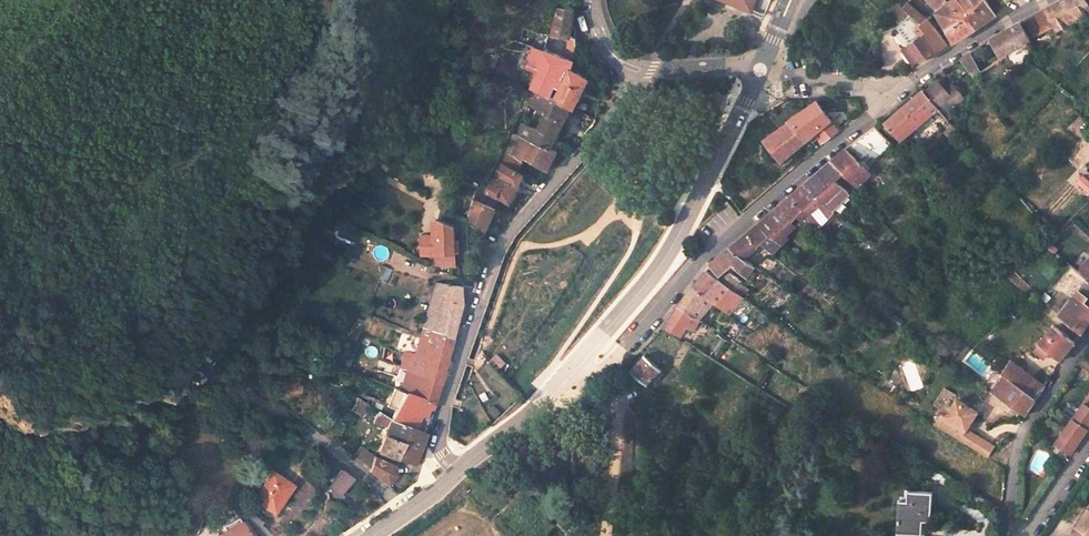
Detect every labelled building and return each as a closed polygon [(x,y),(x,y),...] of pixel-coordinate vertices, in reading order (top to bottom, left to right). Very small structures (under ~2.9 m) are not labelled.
[(739,5),(727,0),(722,13),(735,17),(739,5)] [(937,5),(935,7),(937,11),(949,1),(948,0),(930,0),(937,5)] [(949,1),(951,3),(965,17),(982,0),(948,0),(949,1)] [(985,0),(982,0),(965,17),(976,29),(995,15),(985,0)] [(1020,23),(1029,39),(1054,27),(1056,31),(1088,12),(1088,0),(1062,0),(1020,23)] [(904,7),(896,1),(890,7),(888,9),(896,16),(904,7)] [(951,3),(949,1),(937,11),(947,31),(965,17),(951,3)] [(926,20),(909,3),(904,8),(909,13),(910,14),(922,24),(926,20)] [(904,8),(904,7),(896,16),(902,21),(909,13),(904,8)] [(573,10),(558,8),(551,35),(562,37),(569,38),(573,10)] [(947,45),(928,19),(926,20),(922,24),(910,14),(899,28),(921,61),(935,52),(936,54),(947,45)] [(976,29),(965,17),(947,31),(954,43),(976,29)] [(1029,39),(1020,23),(1002,33),(992,38),(1003,59),(1008,56),(1006,53),(1024,44),(1026,47),(1031,44),(1029,39)] [(569,38),(562,37),(562,48),(576,50),(575,39),(569,38)] [(1003,59),(992,38),(961,59),(973,76),(1003,59)] [(561,57),(536,48),(527,67),(538,72),(530,89),(533,90),(550,97),(555,86),(560,89),(554,99),(571,108),(574,109),(588,79),(589,79),(570,69),(573,61),(561,57)] [(576,50),(562,48),(561,57),(573,61),(576,50)] [(864,64),(856,61),(853,67),(861,70),(864,64)] [(925,91),(938,108),(944,116),(950,111),(954,108),(965,98),(952,84),(946,90),(938,81),(925,91)] [(938,108),(925,91),(924,89),(887,121),(884,118),(882,119),(901,141),(938,108)] [(550,97),(533,90),(527,104),(545,113),(536,132),(519,124),(515,134),(550,148),(555,138),(571,108),(554,99),(550,97)] [(830,120),(817,101),(789,120),(790,122),(765,139),(781,161),(806,140),(816,132),(830,120)] [(948,121),(954,117),(950,111),(944,116),(948,121)] [(838,131),(830,120),(816,132),(820,136),(824,142),(838,131)] [(878,130),(874,126),(857,140),(850,145),(870,167),(892,144),(878,130)] [(820,136),(816,132),(806,140),(809,145),(820,136)] [(515,134),(512,133),(498,162),(500,163),(517,173),(524,158),(548,171),(557,151),(550,148),(515,134)] [(557,151),(567,155),(573,147),(555,138),(550,148),(557,151)] [(870,173),(846,149),(831,161),(857,187),(870,173)] [(857,187),(831,161),(804,184),(816,194),(834,210),(850,194),(851,194),(857,187)] [(517,173),(500,163),(494,175),(517,186),(522,176),(517,173)] [(517,186),(494,175),(486,191),(487,192),(509,204),(517,186)] [(1084,175),(1077,182),(1088,194),(1088,180),(1084,175)] [(647,193),(653,198),(667,185),(661,180),(647,193)] [(816,194),(804,184),(788,198),(810,220),(820,228),(835,211),(834,210),(816,194)] [(486,191),(479,188),(475,200),(484,204),(487,192),(486,191)] [(810,220),(788,198),(786,201),(760,223),(782,245),(788,237),(786,235),(795,226),(791,221),(797,215),(806,224),(810,220)] [(484,204),(475,200),(470,221),(486,229),(495,209),(484,204)] [(437,235),(432,235),(433,248),(428,248),(428,254),(430,253),(430,264),(455,266),(453,228),(437,221),(437,235)] [(782,245),(760,223),(746,234),(757,246),(760,243),(773,254),(782,245)] [(757,246),(746,234),(730,247),(737,254),(743,259),(757,246)] [(737,254),(730,247),(710,264),(720,275),(732,266),(746,278),(755,266),(743,259),(737,254)] [(777,264),(766,256),(757,265),(768,272),(777,264)] [(1077,273),(1086,280),(1088,283),(1088,257),(1077,273)] [(434,268),(427,266),(425,271),(432,274),(434,268)] [(391,270),(384,267),(379,279),(386,282),(391,270)] [(721,280),(707,270),(695,285),(715,301),(729,313),(743,297),(742,296),(721,280)] [(741,282),(731,273),(721,280),(742,296),(747,289),(740,284),(741,282)] [(1086,280),(1071,300),(1061,314),(1059,316),(1061,318),(1081,333),(1088,321),(1088,320),(1088,283),(1086,280)] [(458,286),(435,282),(422,328),(428,330),(427,332),(450,340),(459,304),(458,286)] [(715,301),(695,285),(688,293),(680,305),(700,318),(715,301)] [(1051,298),(1045,293),(1041,298),(1046,303),(1051,298)] [(1071,300),(1069,298),(1059,312),(1061,314),(1071,300)] [(700,318),(680,305),(664,326),(681,336),(686,326),(694,330),(700,318)] [(1074,343),(1055,326),(1039,344),(1059,361),(1074,343)] [(428,330),(422,328),(419,335),(414,354),(405,351),(404,355),(400,366),(399,369),(438,384),(445,358),(450,340),(427,332),(428,330)] [(369,341),(362,337),(360,343),(367,346),(369,341)] [(404,355),(394,351),(390,362),(400,366),(404,355)] [(490,361),(500,370),(506,362),(497,354),(490,361)] [(645,355),(632,369),(647,384),(652,378),(659,370),(645,355)] [(446,358),(445,358),(438,384),(445,387),(452,362),(451,361),(451,360),(450,359),(449,359),(448,358),(447,358),(446,358)] [(1044,386),(1012,361),(1003,374),(1005,375),(1035,399),(1044,386)] [(378,370),(391,372),(392,364),(379,362),(378,370)] [(438,384),(399,369),(394,388),(432,403),(438,384)] [(659,370),(652,378),(655,382),(663,373),(659,370)] [(1035,399),(1005,375),(992,393),(1025,416),(1027,411),(1029,408),(1035,399)] [(432,403),(394,388),(387,406),(394,409),(388,418),(406,425),(423,432),(432,403)] [(934,424),(972,449),(979,437),(965,428),(976,412),(953,397),(955,395),(943,388),(932,404),(939,408),(932,419),(936,421),(934,424)] [(1061,433),(1075,443),(1088,424),(1088,393),(1061,433)] [(387,406),(359,394),(358,395),(367,399),(365,403),(369,405),(371,406),(376,410),(388,418),(394,409),(387,406)] [(365,403),(357,397),(352,409),(362,416),(369,405),(365,403)] [(388,418),(376,410),(374,415),(372,422),(385,426),(376,450),(394,457),(406,425),(388,418)] [(423,432),(406,425),(394,457),(411,463),(423,432)] [(1075,443),(1061,433),(1054,442),(1069,452),(1075,443)] [(985,457),(992,445),(979,437),(972,449),(985,457)] [(374,457),(361,447),(353,456),(369,469),(374,457)] [(1042,449),(1029,468),(1040,476),(1053,456),(1042,449)] [(395,466),(374,457),(369,469),(369,470),(387,485),(396,475),(395,466)] [(353,478),(342,469),(327,487),(338,496),(353,478)] [(290,484),(272,472),(254,500),(273,513),(282,499),(280,498),(290,484)] [(294,487),(290,484),(280,498),(282,499),(285,501),(294,487)] [(907,500),(900,499),(897,532),(922,535),(923,521),(931,521),(933,492),(908,490),(907,500)] [(1088,509),(1072,534),(1075,535),(1088,535),(1088,509)] [(249,519),(216,535),(258,535),(249,519)]
